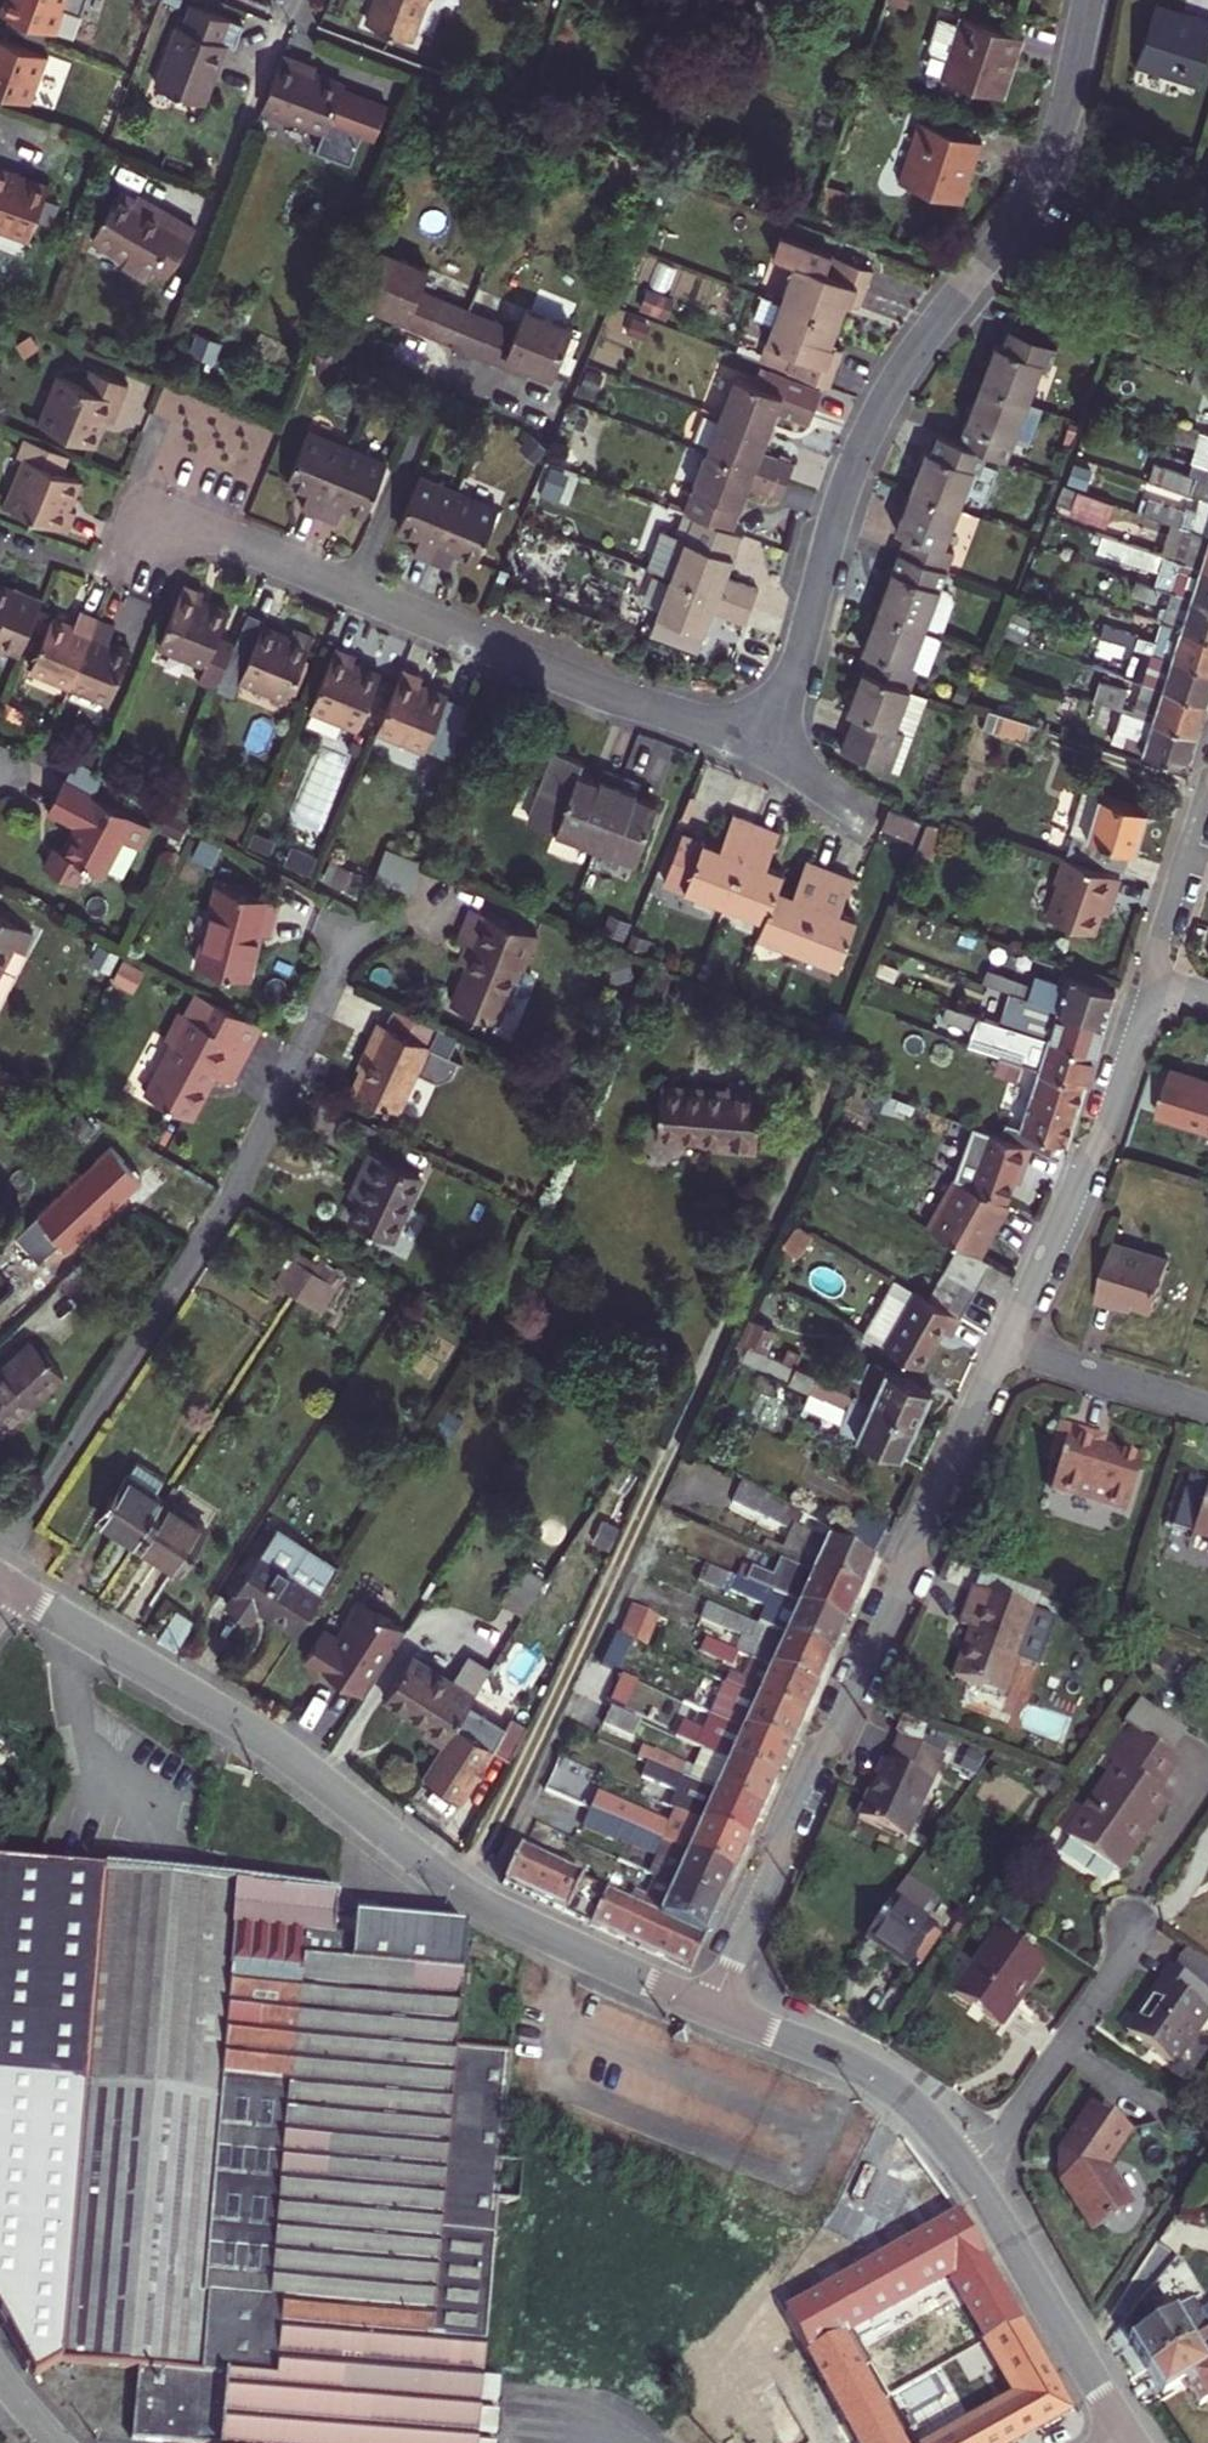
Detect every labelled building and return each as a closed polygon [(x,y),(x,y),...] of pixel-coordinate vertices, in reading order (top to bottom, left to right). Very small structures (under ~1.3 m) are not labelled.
[(68,0),(9,0),(4,13),(56,32),(68,0)] [(367,23),(408,39),(423,0),(375,0),(367,23)] [(882,8),(900,14),(904,0),(885,0),(882,8)] [(177,25),(155,84),(204,102),(226,43),(234,46),(243,23),(189,4),(181,26),(177,25)] [(1207,51),(1207,19),(1192,14),(1191,17),(1156,5),(1137,63),(1172,74),(1171,77),(1197,86),(1207,51)] [(1015,63),(1023,37),(960,17),(954,37),(957,38),(944,79),(1002,97),(1012,62),(1015,63)] [(48,55),(0,37),(0,91),(31,102),(48,55)] [(282,54),(262,107),(324,131),(343,83),(300,67),(302,61),(282,54)] [(973,168),(981,142),(918,122),(912,141),(915,142),(902,183),(959,202),(970,167),(973,168)] [(28,240),(48,187),(18,176),(19,172),(0,165),(0,229),(28,240)] [(849,192),(825,184),(814,214),(839,223),(849,192)] [(164,217),(119,190),(91,238),(125,258),(122,263),(148,278),(155,265),(169,273),(195,228),(167,211),(164,217)] [(780,301),(837,323),(845,301),(857,306),(871,269),(779,235),(771,255),(794,263),(780,301)] [(427,267),(379,248),(360,296),(381,304),(391,308),(388,315),(453,341),(467,307),(418,288),(427,267)] [(829,344),(837,323),(780,301),(765,342),(794,352),(787,370),(827,385),(841,349),(829,344)] [(378,311),(388,315),(391,308),(381,304),(378,311)] [(552,374),(572,326),(524,306),(516,327),(467,307),(453,341),(518,368),(521,361),(531,365),(552,374)] [(1034,336),(1008,326),(1002,345),(995,343),(980,384),(1028,402),(1043,361),(1049,363),(1056,344),(1034,336)] [(794,352),(765,342),(758,359),(787,370),(794,352)] [(521,361),(518,368),(528,372),(531,365),(521,361)] [(1190,383),(1207,390),(1207,370),(1196,366),(1190,383)] [(752,384),(761,387),(767,371),(758,367),(752,384)] [(114,420),(129,384),(92,368),(85,385),(61,375),(41,423),(94,445),(105,417),(114,420)] [(719,414),(767,432),(774,412),(807,424),(819,390),(767,371),(761,387),(752,384),(733,376),(719,414)] [(1028,402),(980,384),(958,442),(985,452),(1006,460),(1028,402)] [(767,432),(719,414),(705,451),(785,481),(792,464),(759,452),(767,432)] [(1174,422),(1169,436),(1197,446),(1192,461),(1195,462),(1207,467),(1207,434),(1174,422)] [(318,513),(345,446),(306,430),(285,480),(307,489),(300,506),(318,513)] [(985,452),(958,442),(937,434),(931,451),(926,449),(910,490),(958,508),(974,467),(979,469),(985,452)] [(67,454),(25,437),(18,454),(26,457),(7,504),(68,529),(76,510),(67,507),(79,479),(60,472),(67,454)] [(385,462),(345,446),(318,513),(335,521),(342,504),(364,513),(385,462)] [(779,498),(785,481),(705,451),(682,511),(692,515),(730,529),(746,486),(779,498)] [(1195,462),(1190,476),(1154,464),(1148,480),(1200,498),(1207,500),(1207,467),(1195,462)] [(545,493),(569,495),(571,467),(547,465),(545,493)] [(428,560),(456,492),(416,476),(396,526),(418,536),(411,552),(428,560)] [(1075,489),(1062,484),(1055,503),(1068,508),(1075,489)] [(1113,503),(1075,489),(1068,508),(1106,522),(1113,503)] [(943,548),(958,508),(910,490),(895,530),(905,534),(898,551),(946,569),(953,552),(943,548)] [(495,509),(456,492),(428,560),(446,567),(453,550),(475,559),(495,509)] [(1200,498),(1196,512),(1185,509),(1184,512),(1124,492),(1120,506),(1171,523),(1207,534),(1207,500),(1200,498)] [(682,511),(673,535),(683,539),(692,515),(682,511)] [(669,575),(749,606),(756,588),(723,576),(739,533),(730,529),(692,515),(683,539),(673,535),(668,533),(669,530),(661,527),(657,529),(653,537),(656,538),(646,565),(669,574),(669,575)] [(1171,523),(1161,553),(1181,560),(1207,568),(1207,534),(1171,523)] [(1181,560),(1161,553),(1094,531),(1089,549),(1161,572),(1158,586),(1171,590),(1207,601),(1207,568),(1181,560)] [(946,569),(898,551),(877,609),(924,627),(925,625),(942,631),(951,610),(953,602),(951,595),(946,588),(940,586),(946,569)] [(743,623),(749,606),(669,575),(654,613),(667,618),(661,635),(696,648),(710,611),(743,623)] [(1135,580),(1131,593),(1156,601),(1160,588),(1135,580)] [(204,591),(184,583),(158,644),(205,663),(198,680),(216,688),(234,642),(218,636),(228,611),(200,599),(204,591)] [(19,654),(42,598),(14,586),(13,590),(0,584),(0,646),(19,654)] [(1171,590),(1162,621),(1207,635),(1207,601),(1171,590)] [(924,627),(877,609),(861,650),(868,653),(861,670),(909,688),(917,669),(926,672),(939,637),(923,631),(924,627)] [(30,668),(69,684),(97,617),(80,610),(73,627),(51,618),(30,668)] [(1031,616),(1014,610),(1004,634),(1022,640),(1031,616)] [(667,618),(654,613),(648,631),(661,635),(667,618)] [(233,694),(240,678),(287,698),(313,637),(293,629),(289,637),(261,626),(263,622),(246,615),(234,642),(216,688),(233,694)] [(97,617),(69,684),(108,701),(129,650),(107,641),(114,624),(97,617)] [(1162,621),(1156,638),(1104,621),(1100,634),(1134,645),(1152,651),(1207,668),(1207,635),(1162,621)] [(1152,651),(1134,645),(1124,675),(1143,682),(1206,702),(1207,696),(1207,668),(1152,651)] [(355,654),(335,646),(310,707),(357,727),(379,674),(351,663),(355,654)] [(422,676),(402,667),(377,729),(425,748),(446,696),(446,695),(418,684),(422,676)] [(909,688),(861,670),(846,710),(854,713),(841,750),(888,768),(902,732),(911,735),(926,696),(909,689),(909,688)] [(1094,700),(1100,682),(1085,677),(1079,696),(1094,700)] [(1127,690),(1100,682),(1094,700),(1121,709),(1127,690)] [(1206,702),(1143,682),(1133,712),(1197,732),(1206,702)] [(468,705),(446,696),(425,748),(447,757),(463,717),(468,705)] [(1035,742),(1041,725),(989,708),(983,726),(1035,742)] [(1197,732),(1133,712),(1127,730),(1146,736),(1142,750),(1187,764),(1197,732)] [(1146,736),(1127,730),(1123,744),(1142,750),(1146,736)] [(897,771),(911,735),(902,732),(888,768),(897,771)] [(602,769),(597,781),(577,774),(582,761),(580,760),(551,749),(525,819),(595,845),(620,776),(602,769)] [(638,782),(620,776),(595,845),(635,860),(656,803),(634,795),(638,782)] [(44,866),(75,882),(85,863),(103,873),(133,817),(62,780),(46,810),(74,825),(61,850),(54,846),(44,866)] [(1073,830),(1136,850),(1149,809),(1086,789),(1073,830)] [(921,819),(888,806),(880,826),(913,839),(921,819)] [(926,819),(918,841),(935,847),(946,818),(929,812),(926,819)] [(724,904),(756,822),(733,813),(720,847),(682,832),(664,880),(724,904)] [(756,822),(724,904),(764,919),(776,887),(782,871),(766,865),(779,831),(756,822)] [(1136,850),(1073,830),(1072,832),(1136,851),(1136,850)] [(1130,850),(1074,833),(1068,852),(1124,869),(1130,850)] [(416,889),(425,853),(387,844),(378,879),(416,889)] [(1113,900),(1121,877),(1063,857),(1055,882),(1059,884),(1047,917),(1095,933),(1102,912),(1107,898),(1113,900)] [(758,934),(797,950),(829,868),(806,859),(793,893),(776,887),(764,919),(758,934)] [(829,868),(797,950),(837,965),(855,917),(839,911),(852,877),(829,868)] [(230,888),(246,892),(248,884),(233,880),(230,888)] [(197,964),(247,977),(259,931),(271,934),(279,901),(246,892),(230,888),(217,885),(197,964)] [(1108,914),(1113,900),(1107,898),(1102,912),(1108,914)] [(451,1004),(497,1022),(518,967),(523,969),(536,935),(470,909),(457,942),(463,944),(474,948),(467,965),(451,1004)] [(32,932),(0,915),(0,968),(11,946),(22,951),(32,932)] [(474,948),(463,944),(456,960),(467,965),(474,948)] [(649,987),(663,993),(671,974),(657,968),(649,987)] [(1018,981),(987,969),(983,981),(1014,992),(1018,981)] [(1036,974),(1031,986),(1027,998),(1104,1025),(1115,992),(1061,973),(1058,982),(1036,974)] [(1104,1025),(1027,998),(1013,993),(978,981),(974,991),(1007,1003),(1000,1022),(1095,1054),(1104,1025)] [(1031,986),(1018,981),(1014,992),(1013,993),(1027,998),(1031,986)] [(145,1093),(191,1117),(213,1074),(231,1084),(261,1027),(194,992),(183,1013),(180,1011),(165,1039),(172,1042),(145,1093)] [(1000,1022),(946,1005),(942,1018),(973,1028),(968,1042),(999,1054),(1023,1062),(1039,1067),(1085,1083),(1095,1054),(1000,1022)] [(382,1024),(428,1045),(436,1027),(391,1006),(382,1024)] [(351,1089),(398,1111),(409,1087),(407,1086),(414,1070),(436,1080),(449,1076),(457,1059),(428,1046),(428,1045),(382,1024),(375,1021),(359,1057),(365,1059),(351,1089)] [(1023,1062),(999,1054),(993,1072),(1016,1080),(1023,1062)] [(1019,1126),(1065,1142),(1085,1083),(1039,1067),(1019,1126)] [(1173,1069),(1159,1113),(1207,1129),(1207,1080),(1173,1069)] [(661,1085),(656,1137),(721,1144),(721,1150),(755,1153),(761,1089),(726,1085),(726,1091),(661,1085)] [(954,1177),(1005,1200),(1017,1165),(1021,1167),(1029,1144),(972,1123),(954,1177)] [(115,1140),(41,1209),(75,1245),(149,1176),(115,1140)] [(392,1236),(420,1175),(369,1152),(358,1175),(368,1179),(360,1196),(350,1217),(392,1236)] [(350,1192),(360,1196),(368,1179),(358,1175),(350,1192)] [(960,1244),(979,1255),(993,1231),(990,1230),(994,1221),(998,1223),(1008,1204),(954,1177),(927,1225),(960,1244)] [(979,1255),(960,1244),(952,1257),(984,1276),(991,1262),(979,1255)] [(1167,1266),(1169,1260),(1113,1244),(1097,1299),(1116,1305),(1118,1299),(1134,1304),(1154,1310),(1160,1289),(1167,1266)] [(291,1245),(285,1253),(312,1269),(317,1262),(291,1245)] [(274,1282),(295,1295),(312,1269),(285,1253),(279,1263),(284,1266),(274,1282)] [(984,1276),(952,1257),(944,1271),(976,1289),(984,1276)] [(312,1269),(332,1282),(337,1275),(317,1262),(312,1269)] [(332,1282),(312,1269),(295,1295),(315,1308),(332,1282)] [(976,1289),(944,1271),(936,1285),(968,1303),(976,1289)] [(968,1303),(936,1285),(929,1298),(960,1316),(968,1303)] [(951,1333),(960,1316),(929,1298),(915,1290),(884,1344),(921,1366),(943,1329),(951,1333)] [(763,1325),(745,1318),(735,1340),(747,1345),(753,1348),(763,1325)] [(30,1339),(0,1367),(0,1436),(11,1425),(14,1429),(38,1408),(34,1404),(65,1377),(30,1339)] [(741,1360),(789,1382),(796,1367),(753,1348),(747,1345),(741,1360)] [(816,1376),(916,1421),(931,1387),(886,1367),(885,1368),(868,1361),(861,1378),(823,1361),(816,1376)] [(841,1422),(842,1428),(901,1455),(916,1421),(816,1376),(796,1367),(789,1382),(810,1391),(847,1408),(841,1420),(841,1422)] [(804,1404),(841,1420),(847,1408),(810,1391),(804,1404)] [(687,1450),(695,1455),(709,1425),(700,1421),(687,1450)] [(1125,1513),(1141,1461),(1101,1449),(1104,1440),(1060,1426),(1049,1462),(1058,1465),(1050,1491),(1125,1513)] [(99,1518),(137,1543),(165,1498),(156,1492),(164,1478),(138,1461),(129,1475),(128,1474),(99,1518)] [(1207,1484),(1207,1485),(1187,1479),(1171,1530),(1207,1541),(1207,1484)] [(770,1498),(741,1484),(731,1504),(790,1531),(793,1533),(795,1529),(801,1517),(768,1502),(770,1498)] [(207,1525),(165,1498),(137,1543),(179,1569),(207,1525)] [(844,1540),(872,1556),(886,1531),(858,1515),(844,1540)] [(275,1528),(226,1605),(249,1619),(258,1607),(296,1631),(337,1567),(275,1528)] [(808,1535),(795,1529),(793,1533),(790,1531),(781,1551),(791,1555),(798,1558),(808,1535)] [(873,1564),(808,1535),(798,1558),(791,1555),(786,1565),(812,1577),(858,1598),(858,1597),(873,1564)] [(845,1627),(799,1607),(704,1566),(698,1581),(727,1594),(728,1591),(752,1602),(767,1608),(764,1616),(759,1627),(831,1658),(845,1627)] [(858,1598),(812,1577),(799,1607),(845,1627),(858,1598)] [(987,1594),(1032,1610),(1038,1594),(993,1578),(987,1594)] [(953,1679),(1002,1697),(1034,1611),(1032,1610),(987,1594),(974,1589),(960,1626),(971,1630),(953,1679)] [(338,1678),(364,1695),(406,1630),(360,1600),(345,1624),(347,1626),(338,1640),(322,1630),(305,1657),(327,1671),(332,1670),(340,1676),(338,1678)] [(767,1608),(752,1602),(749,1610),(764,1616),(767,1608)] [(831,1658),(759,1627),(708,1604),(701,1619),(729,1632),(730,1630),(752,1640),(745,1657),(751,1660),(817,1689),(831,1658)] [(659,1619),(631,1608),(619,1636),(632,1643),(645,1649),(659,1619)] [(195,1621),(176,1609),(157,1639),(176,1650),(195,1621)] [(632,1643),(619,1636),(616,1635),(602,1665),(618,1673),(619,1672),(624,1661),(632,1643)] [(738,1654),(704,1639),(699,1652),(732,1667),(738,1654)] [(412,1655),(384,1698),(407,1713),(409,1710),(427,1722),(422,1730),(442,1742),(454,1724),(473,1693),(487,1672),(468,1660),(454,1681),(412,1655)] [(817,1689),(751,1660),(743,1680),(728,1674),(724,1684),(738,1691),(803,1720),(817,1689)] [(640,1669),(624,1661),(619,1672),(635,1679),(640,1669)] [(738,1691),(724,1684),(710,1715),(724,1722),(738,1691)] [(803,1720),(738,1691),(724,1722),(789,1751),(803,1720)] [(648,1706),(618,1692),(611,1709),(640,1722),(648,1706)] [(1123,1724),(1133,1731),(1169,1755),(1186,1731),(1140,1699),(1123,1724)] [(640,1722),(611,1709),(603,1725),(633,1738),(640,1722)] [(0,1711),(0,1733),(3,1734),(12,1718),(0,1711)] [(724,1722),(710,1715),(701,1733),(716,1740),(724,1722)] [(789,1751),(724,1722),(716,1740),(701,1733),(664,1716),(657,1730),(704,1751),(775,1783),(789,1751)] [(510,1718),(493,1749),(509,1758),(526,1726),(510,1718)] [(925,1729),(902,1719),(895,1735),(900,1737),(918,1746),(922,1736),(925,1729)] [(442,1742),(421,1775),(460,1800),(493,1749),(454,1724),(442,1742)] [(1067,1839),(1116,1873),(1167,1798),(1156,1790),(1176,1760),(1169,1755),(1133,1731),(1112,1763),(1117,1766),(1067,1839)] [(900,1737),(897,1743),(919,1751),(921,1747),(918,1746),(900,1737)] [(946,1748),(925,1738),(921,1747),(942,1756),(946,1748)] [(0,1756),(0,1770),(3,1772),(16,1749),(8,1742),(0,1756)] [(942,1756),(921,1747),(919,1751),(897,1743),(887,1765),(882,1763),(857,1819),(864,1822),(856,1839),(890,1855),(908,1816),(914,1819),(942,1756)] [(43,2078),(37,2148),(83,2151),(76,2227),(82,2225),(81,2232),(80,2250),(71,2356),(60,2362),(138,2369),(132,2440),(163,2442),(476,2442),(477,2435),(479,2414),(512,2052),(456,2047),(466,1925),(373,1918),(372,1928),(353,1926),(352,1941),(334,1939),(335,1915),(336,1910),(338,1897),(340,1873),(344,1874),(347,1841),(293,1799),(289,1796),(286,1795),(282,1797),(257,1861),(230,1853),(256,1770),(229,1749),(228,1751),(199,1851),(226,1859),(220,1882),(194,1880),(103,1873),(102,1873),(37,1868),(0,1864),(0,2077),(43,2078)] [(775,1783),(704,1751),(695,1771),(657,1754),(657,1755),(642,1749),(637,1759),(647,1763),(761,1814),(775,1783)] [(761,1814),(647,1763),(641,1778),(676,1793),(669,1809),(674,1812),(747,1845),(761,1814)] [(747,1845),(674,1812),(671,1818),(681,1823),(676,1834),(666,1829),(629,1813),(630,1810),(596,1795),(590,1812),(733,1876),(747,1845)] [(733,1876),(590,1812),(583,1828),(617,1843),(618,1841),(654,1857),(663,1861),(659,1871),(649,1867),(646,1874),(655,1878),(719,1907),(733,1876)] [(897,1857),(914,1819),(908,1816),(890,1855),(897,1857)] [(681,1823),(671,1818),(666,1829),(676,1834),(681,1823)] [(226,1859),(199,1851),(194,1880),(220,1882),(226,1859)] [(607,1894),(518,1851),(502,1885),(591,1926),(607,1894)] [(663,1861),(654,1857),(649,1867),(659,1871),(663,1861)] [(719,1907),(655,1878),(647,1897),(636,1892),(630,1905),(640,1910),(641,1909),(705,1937),(719,1907)] [(933,1899),(905,1881),(867,1938),(909,1966),(912,1962),(933,1931),(934,1928),(920,1918),(933,1899)] [(705,1937),(641,1909),(640,1910),(630,1905),(607,1894),(591,1926),(690,1971),(705,1937)] [(372,1928),(373,1918),(354,1916),(353,1926),(372,1928)] [(941,1936),(933,1931),(912,1962),(920,1968),(941,1936)] [(1000,2029),(1042,1968),(994,1935),(952,1996),(1000,2029)] [(1127,2035),(1172,2065),(1207,2013),(1207,1994),(1171,1969),(1127,2035)] [(690,2033),(678,2027),(672,2040),(684,2046),(690,2033)] [(0,2077),(0,2247),(76,2227),(83,2151),(37,2148),(43,2078),(0,2077)] [(1130,2131),(1092,2106),(1060,2152),(1060,2182),(1092,2232),(1130,2208),(1105,2168),(1130,2131)] [(45,2261),(39,2243),(81,2232),(82,2225),(76,2227),(0,2247),(0,2317),(10,2335),(33,2378),(60,2362),(71,2356),(80,2250),(45,2261)] [(80,2250),(81,2232),(39,2243),(45,2261),(80,2250)] [(1021,2323),(982,2257),(949,2276),(986,2341),(1021,2323)] [(1201,2314),(1192,2300),(1128,2340),(1147,2370),(1207,2331),(1207,2309),(1201,2314)] [(920,2328),(905,2301),(876,2318),(891,2345),(920,2328)] [(1021,2323),(986,2341),(999,2363),(1032,2343),(1021,2323)] [(1147,2370),(1163,2395),(1183,2382),(1199,2407),(1206,2403),(1207,2406),(1207,2331),(1147,2370)] [(851,2354),(841,2337),(807,2357),(816,2374),(851,2354)] [(1032,2343),(999,2363),(1017,2397),(936,2442),(1015,2442),(1071,2411),(1032,2343)] [(851,2354),(816,2374),(854,2442),(900,2442),(851,2354)] [(479,2414),(477,2435),(496,2436),(498,2416),(479,2414)]
